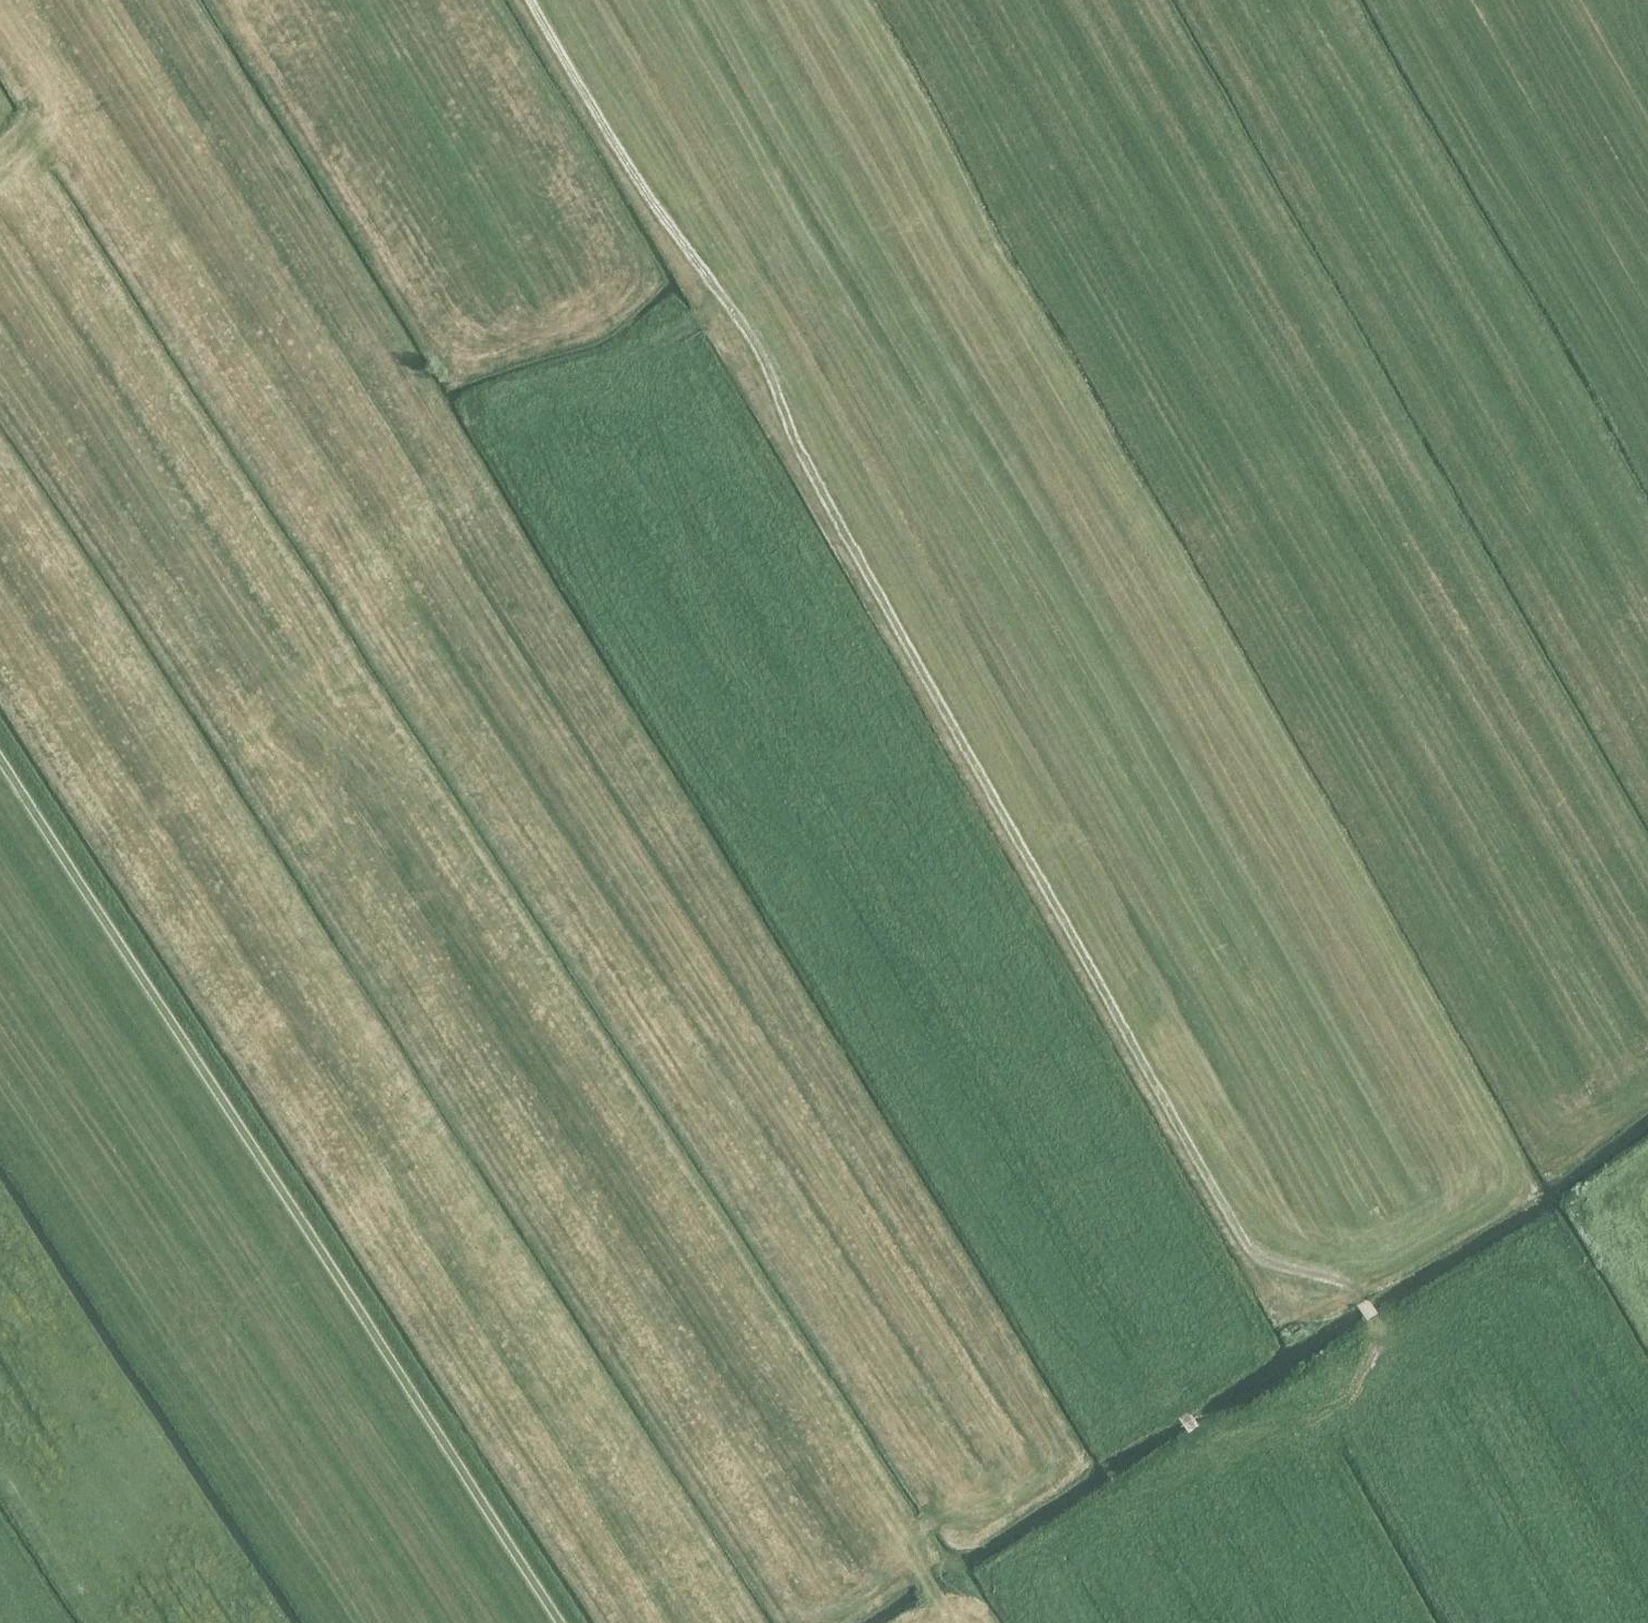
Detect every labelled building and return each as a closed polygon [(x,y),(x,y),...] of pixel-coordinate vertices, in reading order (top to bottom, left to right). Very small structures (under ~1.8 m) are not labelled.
[(1363,1329),(1373,1342),(1384,1334),(1374,1321),(1363,1329)]
